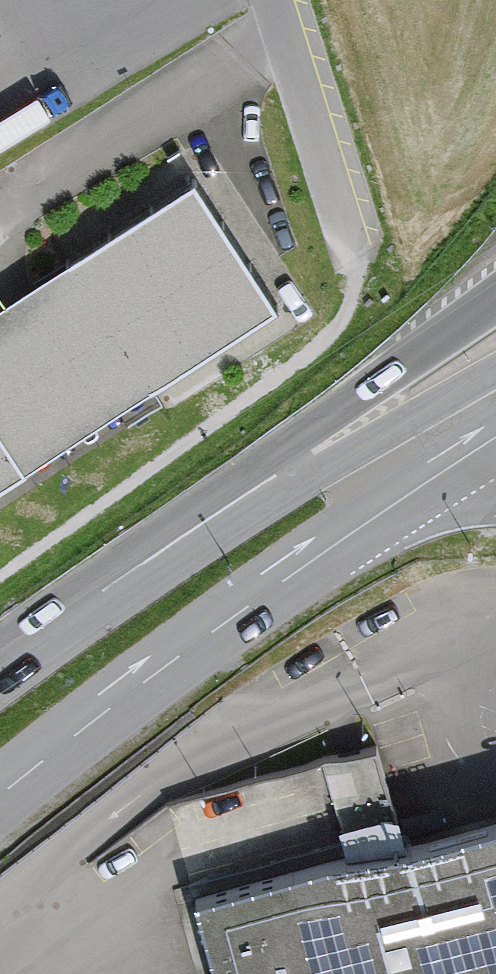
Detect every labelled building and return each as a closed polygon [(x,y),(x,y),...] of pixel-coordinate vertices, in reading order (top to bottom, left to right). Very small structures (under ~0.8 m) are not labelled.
[(256,318),(172,192),(0,305),(0,487),(256,318)] [(399,846),(367,731),(168,796),(195,896),(173,902),(195,973),(495,973),(495,818),(399,846)]
